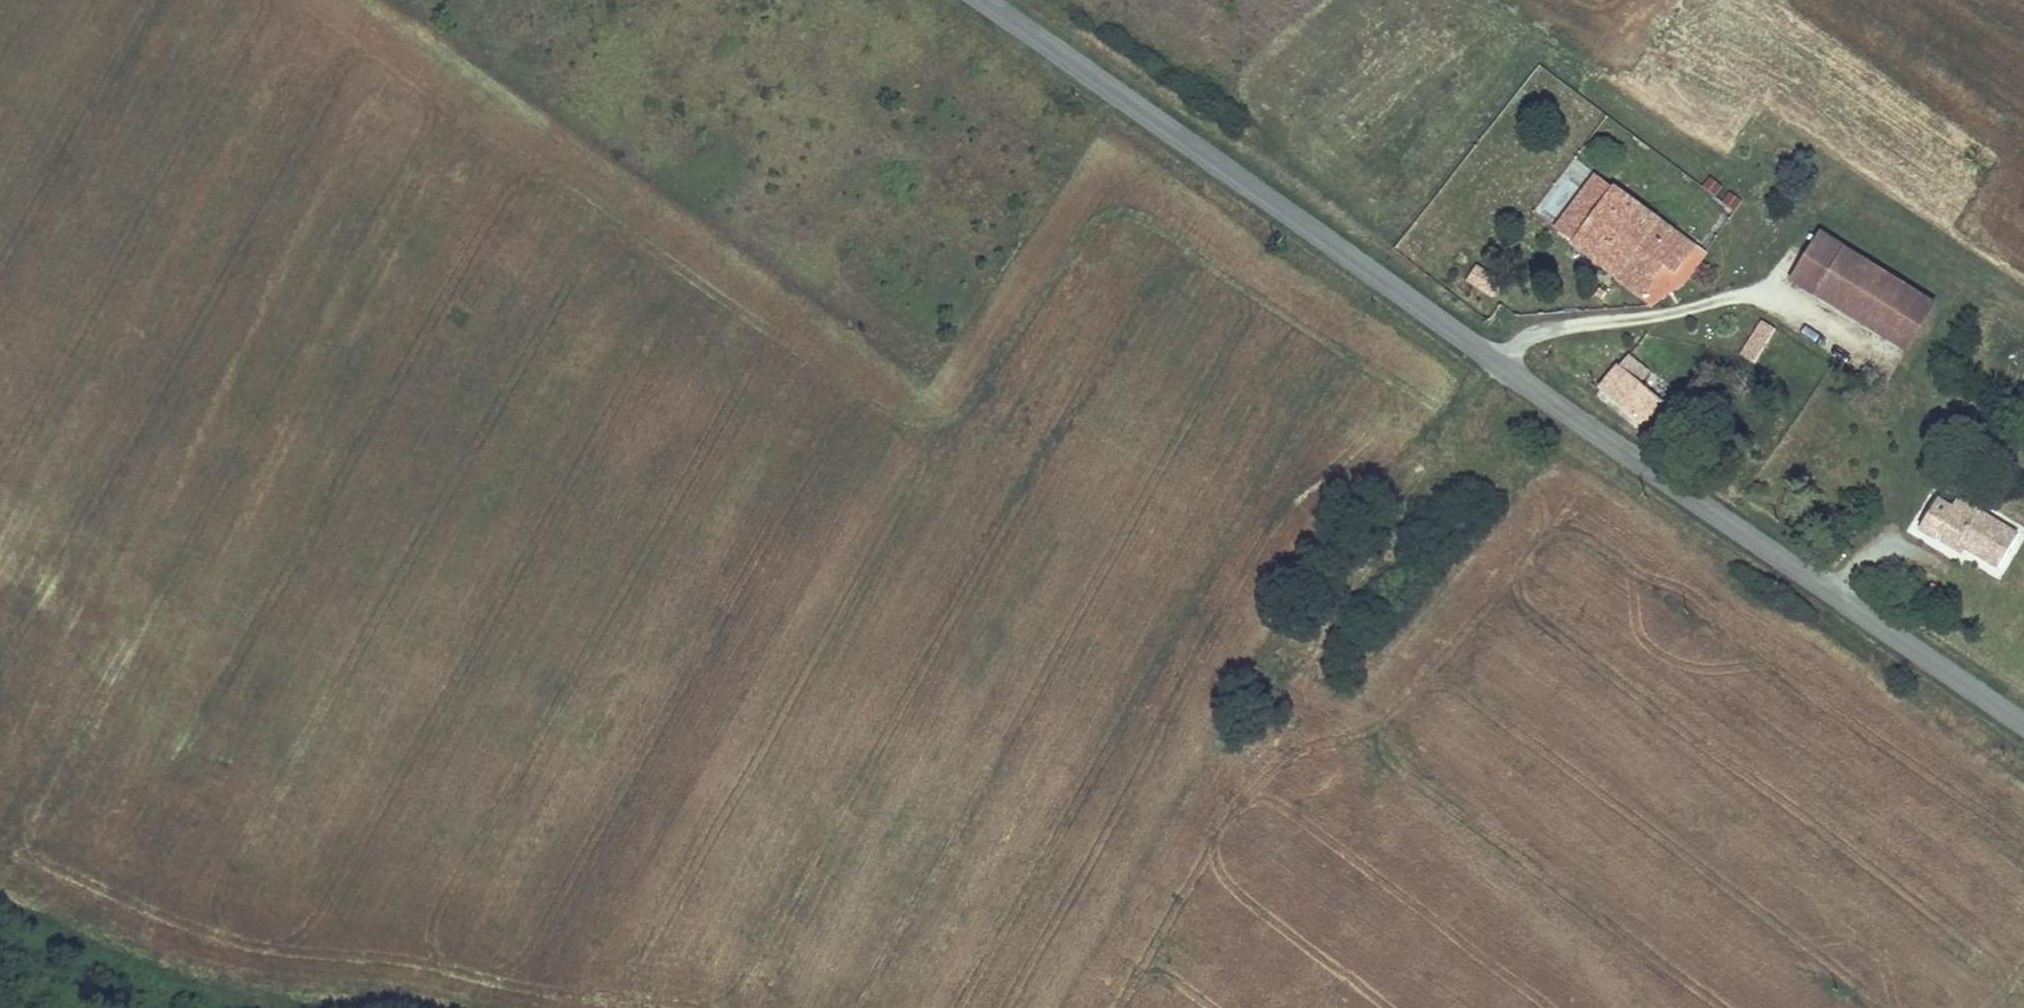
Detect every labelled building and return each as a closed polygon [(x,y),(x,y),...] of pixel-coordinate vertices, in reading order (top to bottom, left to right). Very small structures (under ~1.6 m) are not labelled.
[(1683,282),(1704,254),(1595,176),(1554,229),(1572,243),(1571,245),(1650,306),(1683,282)] [(1737,208),(1743,196),(1709,177),(1702,190),(1737,208)] [(1555,219),(1578,188),(1565,178),(1542,209),(1555,219)] [(1940,304),(1820,228),(1789,277),(1909,353),(1940,304)] [(1476,267),(1468,280),(1493,297),(1502,283),(1476,267)] [(1741,355),(1753,363),(1765,345),(1753,336),(1741,355)] [(1648,374),(1627,357),(1600,390),(1642,426),(1661,404),(1665,407),(1667,405),(1640,383),(1648,374)] [(1997,568),(2018,534),(1959,498),(1953,508),(1938,499),(1920,528),(1936,538),(1939,532),(1965,548),(1997,568)] [(1939,532),(1936,538),(1961,554),(1965,548),(1939,532)]
